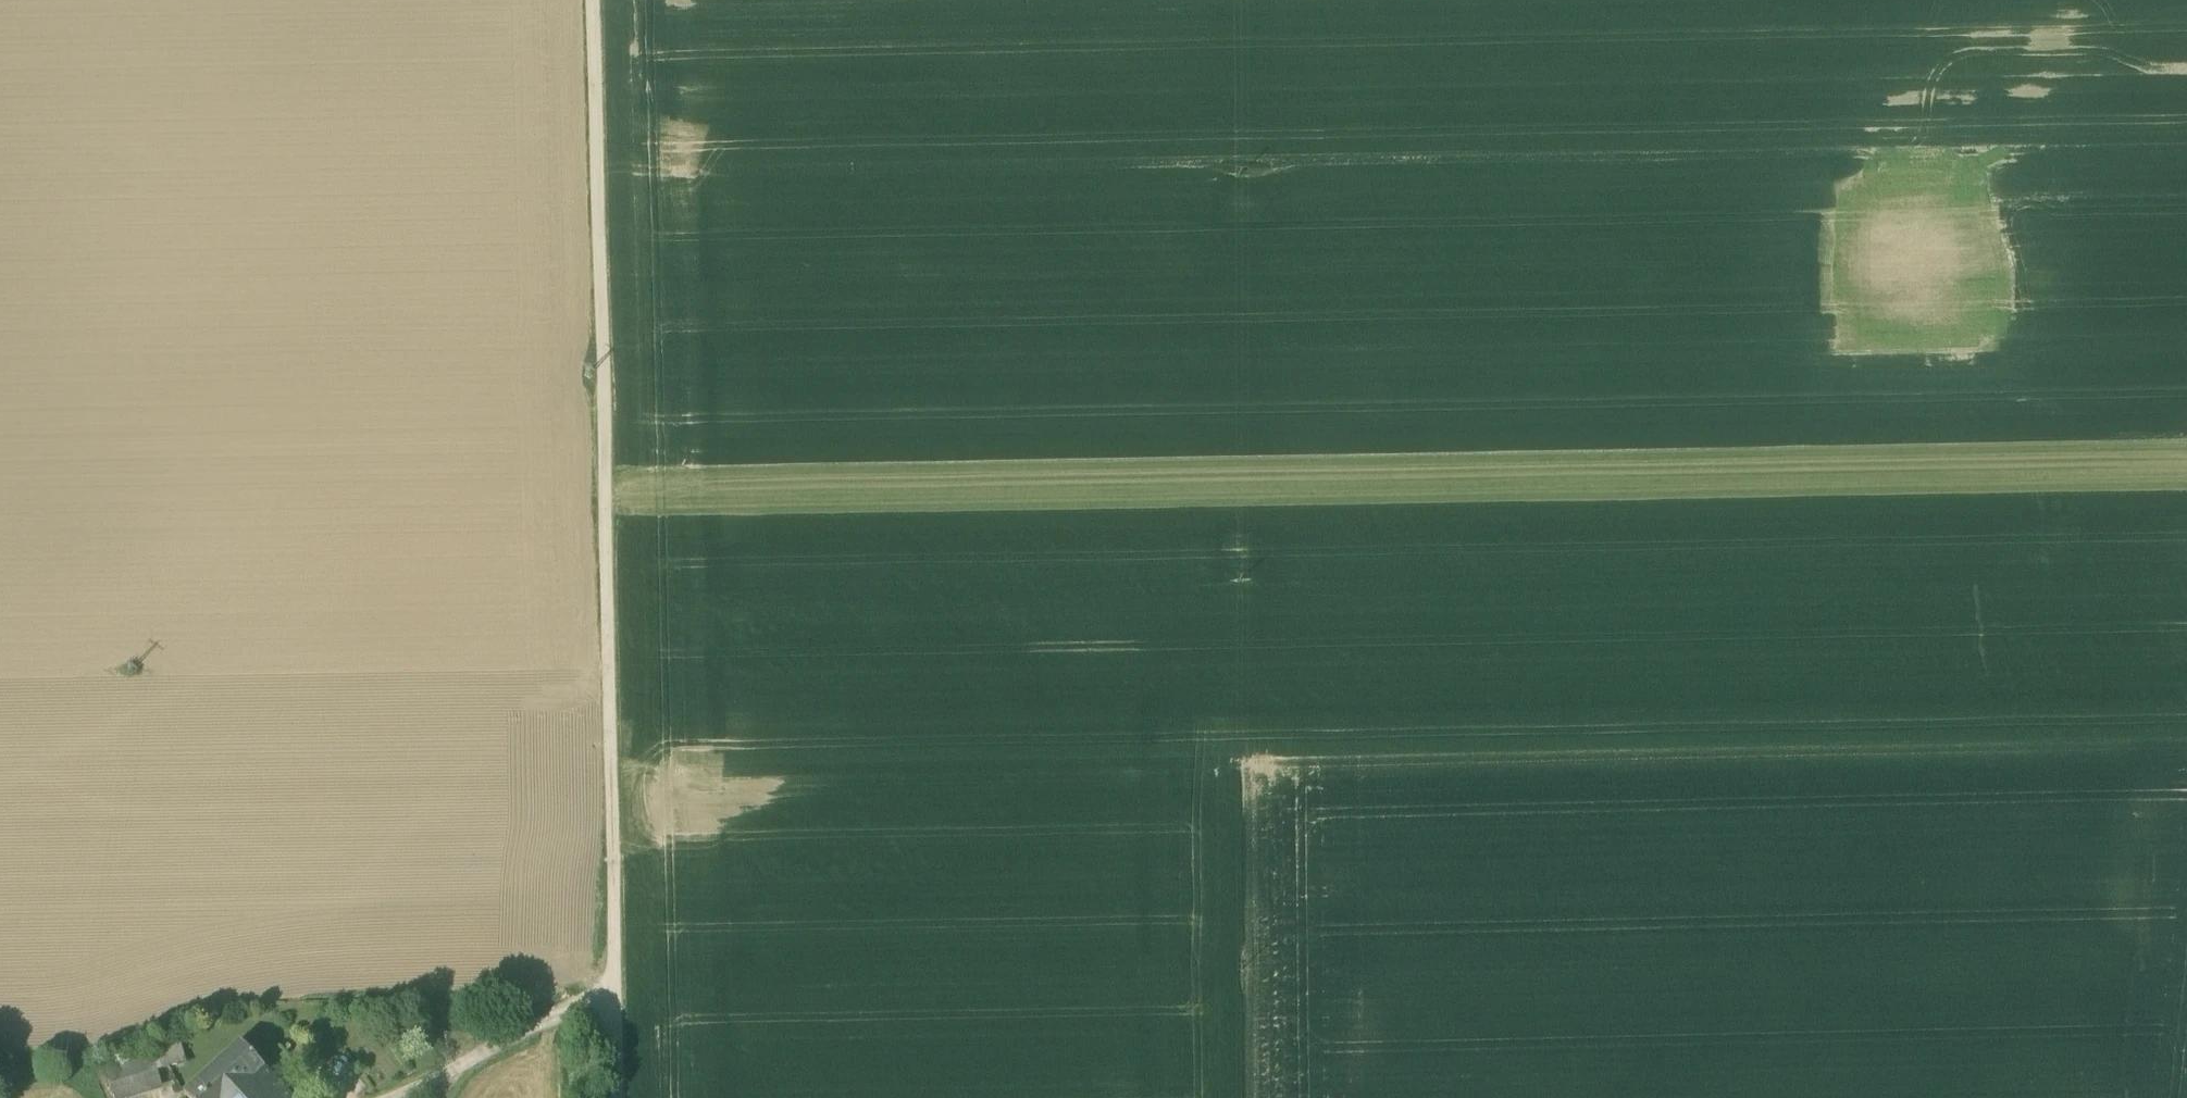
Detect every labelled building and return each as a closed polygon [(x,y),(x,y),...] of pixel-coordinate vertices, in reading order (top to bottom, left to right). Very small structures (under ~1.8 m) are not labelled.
[(179,1041),(163,1046),(168,1068),(186,1063),(179,1041)] [(186,1097),(234,1097),(249,1084),(265,1070),(241,1044),(184,1096),(186,1097)] [(156,1072),(168,1068),(163,1046),(149,1050),(156,1072)] [(149,1050),(104,1063),(115,1097),(136,1097),(161,1090),(156,1072),(149,1050)] [(249,1084),(262,1097),(291,1097),(265,1070),(249,1084)] [(249,1084),(234,1097),(262,1097),(249,1084)]
